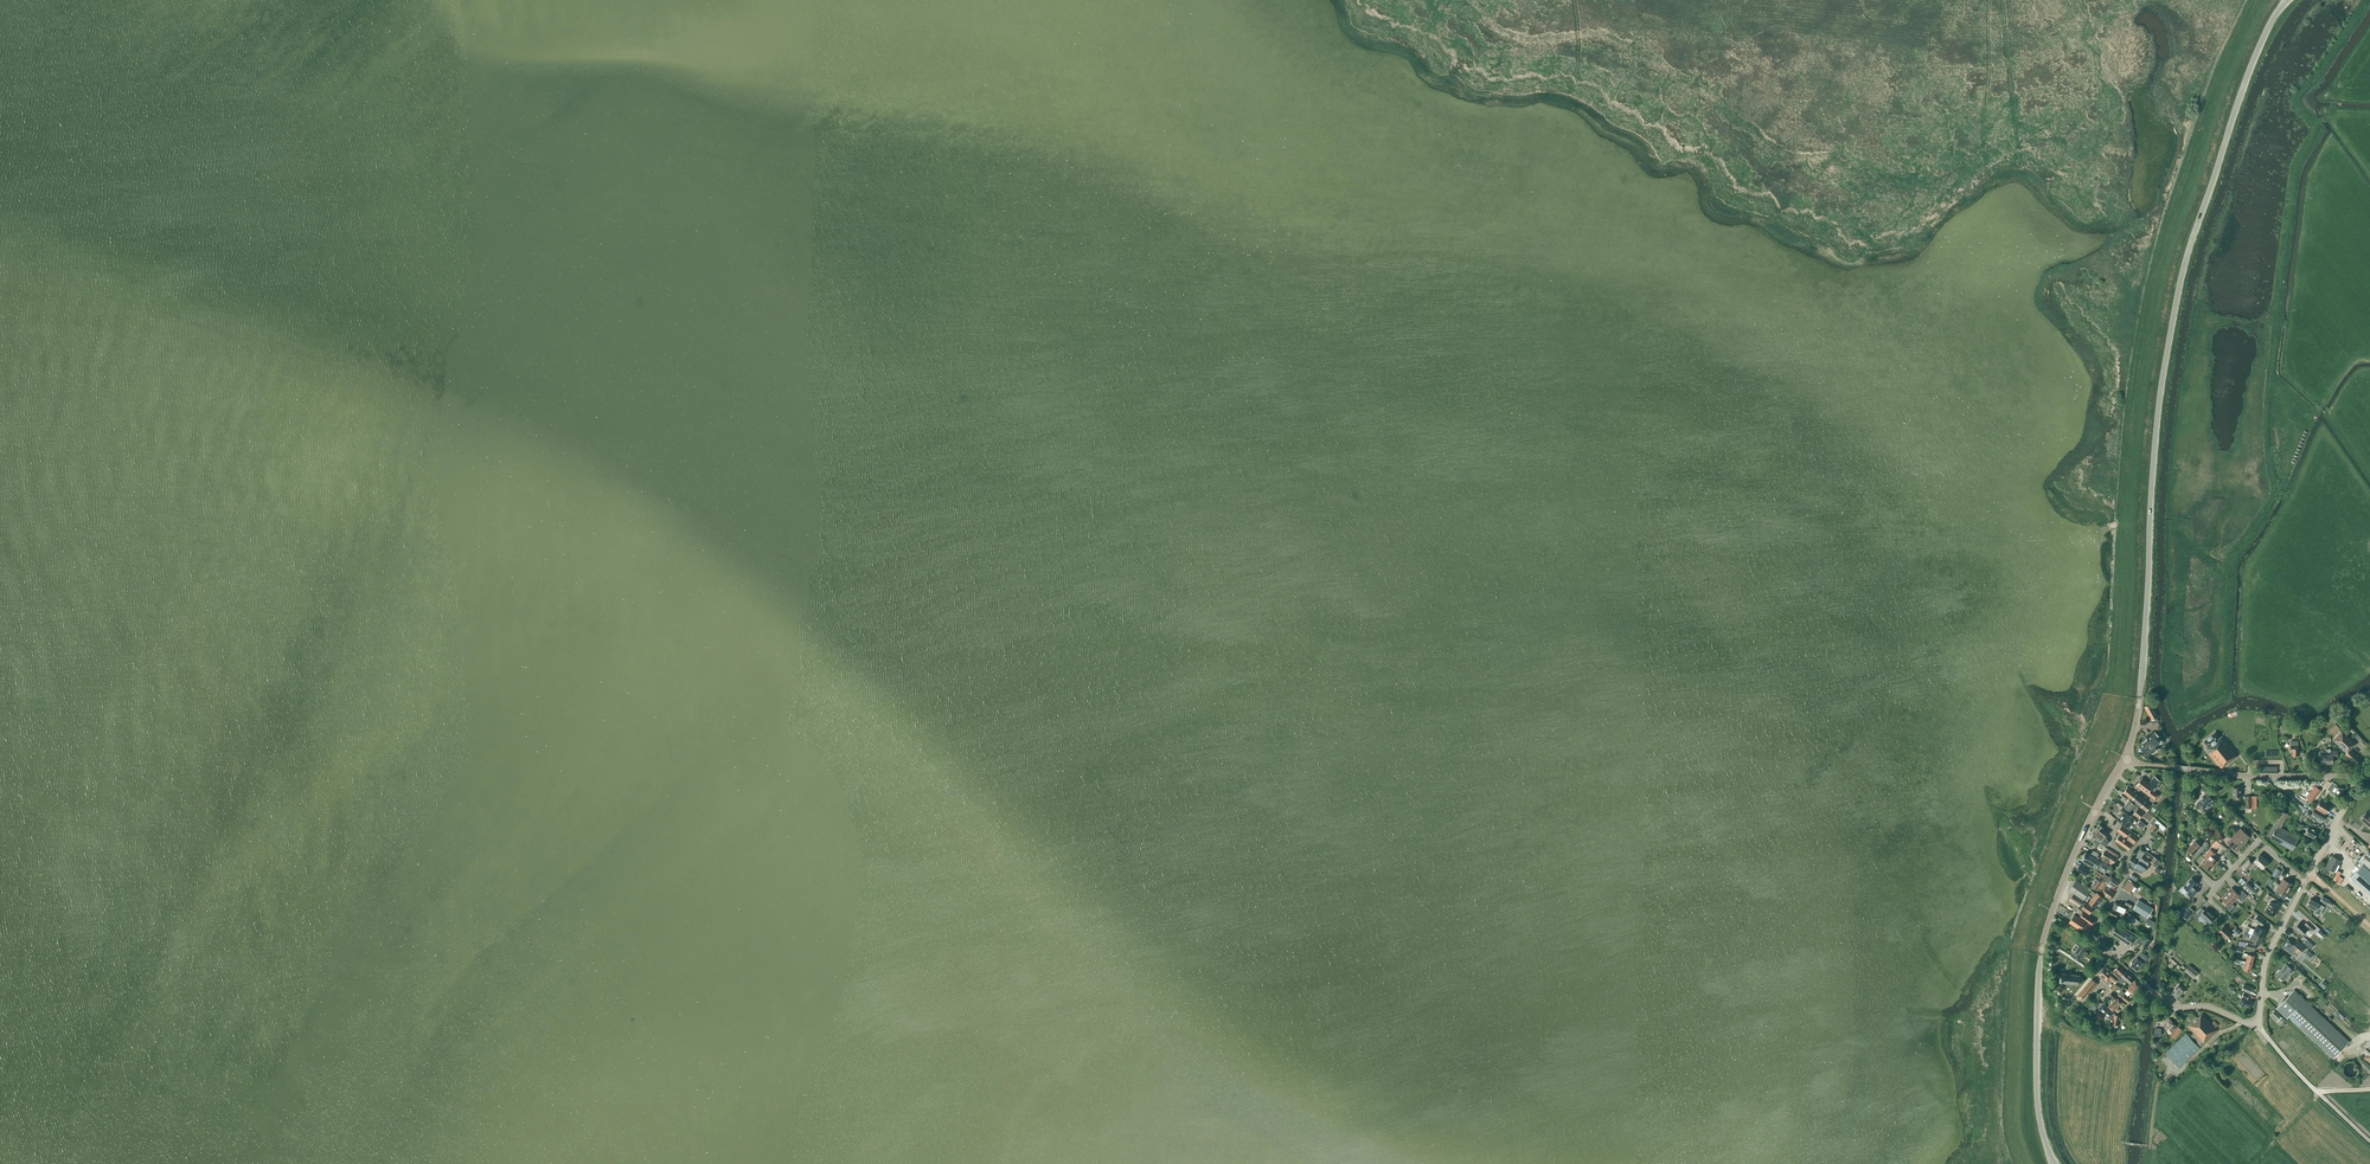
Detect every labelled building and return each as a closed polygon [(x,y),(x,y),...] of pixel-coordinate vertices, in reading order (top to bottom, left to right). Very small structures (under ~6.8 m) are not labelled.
[(2151,704),(2144,707),(2151,720),(2158,717),(2151,704)] [(2330,730),(2335,735),(2341,729),(2336,724),(2330,730)] [(2345,754),(2357,766),(2364,760),(2356,753),(2355,754),(2350,749),(2356,743),(2342,729),(2332,739),(2346,753),(2345,754)] [(2140,750),(2142,752),(2141,753),(2146,758),(2152,751),(2153,752),(2158,747),(2157,746),(2161,742),(2162,742),(2161,739),(2160,739),(2158,737),(2159,736),(2155,732),(2149,738),(2148,737),(2143,742),(2144,743),(2140,747),(2139,747),(2139,750),(2140,750)] [(2237,756),(2222,736),(2219,738),(2215,732),(2204,741),(2208,747),(2206,749),(2221,768),(2228,763),(2227,763),(2230,760),(2230,761),(2237,756)] [(2298,755),(2303,755),(2303,752),(2303,750),(2298,750),(2298,745),(2297,745),(2297,742),(2291,742),(2291,745),(2290,745),(2290,750),(2292,750),(2292,755),(2298,755)] [(2321,763),(2332,763),(2332,757),(2337,757),(2337,751),(2330,751),(2330,748),(2325,748),(2325,755),(2321,755),(2321,763)] [(2142,777),(2136,785),(2155,800),(2159,795),(2154,791),(2162,781),(2154,776),(2149,783),(2142,777)] [(2329,786),(2332,788),(2329,792),(2336,797),(2343,788),(2336,783),(2335,784),(2332,782),(2329,786)] [(2314,785),(2306,797),(2312,802),(2321,790),(2314,785)] [(2136,794),(2127,787),(2123,792),(2128,796),(2131,799),(2136,794)] [(2194,806),(2198,809),(2200,806),(2205,811),(2216,799),(2203,787),(2201,790),(2205,793),(2197,803),(2194,806)] [(2138,805),(2140,806),(2144,801),(2136,794),(2131,799),(2136,803),(2138,805)] [(2129,799),(2128,801),(2123,806),(2129,811),(2135,804),(2129,799)] [(2327,813),(2331,806),(2320,800),(2316,807),(2327,813)] [(2150,806),(2144,801),(2140,806),(2141,807),(2146,811),(2150,806)] [(2140,806),(2138,805),(2137,806),(2138,807),(2133,814),(2138,819),(2144,812),(2139,808),(2141,807),(2140,806)] [(2121,810),(2124,812),(2117,820),(2124,826),(2131,817),(2132,816),(2132,815),(2133,814),(2127,809),(2124,807),(2121,810)] [(2293,834),(2280,827),(2282,824),(2287,813),(2279,809),(2273,819),(2275,821),(2268,835),(2271,837),(2270,838),(2292,849),(2298,839),(2292,836),(2293,834)] [(2312,822),(2315,819),(2322,822),(2325,816),(2314,810),(2312,813),(2308,810),(2304,815),(2312,822)] [(2366,824),(2369,827),(2369,826),(2369,815),(2366,812),(2360,819),(2366,824)] [(2131,817),(2124,826),(2130,830),(2138,820),(2132,816),(2131,817)] [(2207,817),(2202,822),(2207,828),(2213,822),(2207,817)] [(2163,830),(2166,827),(2157,819),(2154,823),(2149,828),(2154,832),(2159,827),(2163,830)] [(2095,836),(2094,836),(2101,841),(2105,836),(2107,832),(2102,829),(2103,827),(2099,824),(2096,828),(2094,826),(2091,831),(2097,835),(2096,837),(2095,836)] [(2303,828),(2307,830),(2305,833),(2313,838),(2317,831),(2309,826),(2309,827),(2304,824),(2303,828)] [(2128,849),(2133,843),(2135,844),(2138,839),(2130,832),(2126,837),(2130,832),(2121,826),(2118,831),(2121,833),(2119,835),(2115,840),(2128,849)] [(2236,833),(2245,842),(2250,837),(2240,828),(2236,833)] [(2101,841),(2094,836),(2095,836),(2096,837),(2097,835),(2091,831),(2090,830),(2087,836),(2103,848),(2104,847),(2105,847),(2109,841),(2108,838),(2105,836),(2101,841)] [(2231,838),(2241,846),(2245,842),(2236,833),(2231,838)] [(2241,846),(2231,838),(2227,842),(2236,851),(2241,846)] [(2197,851),(2199,853),(2209,843),(2206,840),(2201,846),(2195,840),(2187,849),(2193,855),(2197,851)] [(2216,840),(2215,840),(2211,845),(2216,850),(2221,844),(2216,840)] [(2118,855),(2106,847),(2100,858),(2112,866),(2118,855)] [(2138,861),(2139,860),(2144,852),(2141,850),(2135,858),(2132,856),(2128,861),(2135,866),(2138,861)] [(2142,855),(2138,861),(2135,866),(2134,867),(2142,873),(2148,864),(2148,863),(2150,860),(2151,861),(2150,861),(2157,866),(2161,862),(2153,856),(2146,851),(2146,850),(2142,855)] [(2368,850),(2358,860),(2354,863),(2358,867),(2350,876),(2367,892),(2369,889),(2369,890),(2369,852),(2368,850)] [(2108,865),(2086,852),(2085,852),(2081,859),(2081,860),(2082,859),(2104,873),(2108,865)] [(2259,854),(2254,861),(2262,868),(2268,862),(2259,854)] [(2217,861),(2211,856),(2203,864),(2209,870),(2217,861)] [(2326,867),(2334,871),(2337,864),(2338,865),(2341,860),(2332,856),(2329,862),(2328,862),(2326,865),(2327,866),(2326,867)] [(2246,870),(2252,863),(2248,859),(2242,866),(2246,870)] [(2090,871),(2080,865),(2077,869),(2087,876),(2090,871)] [(2119,880),(2111,874),(2109,877),(2104,874),(2103,875),(2101,874),(2101,873),(2095,870),(2093,873),(2099,877),(2106,882),(2107,883),(2112,886),(2114,887),(2119,880)] [(2338,871),(2333,879),(2337,881),(2341,873),(2338,871)] [(2104,884),(2096,878),(2091,886),(2100,891),(2104,884)] [(2192,898),(2198,891),(2194,887),(2197,883),(2191,878),(2183,887),(2189,891),(2187,893),(2192,898)] [(2289,889),(2292,884),(2283,878),(2280,884),(2289,889)] [(2138,885),(2128,879),(2123,888),(2132,894),(2138,885)] [(2069,890),(2073,893),(2069,899),(2079,906),(2090,890),(2076,880),(2069,890)] [(2247,882),(2242,887),(2251,895),(2256,890),(2247,882)] [(2110,899),(2114,893),(2110,890),(2112,886),(2107,883),(2101,892),(2110,899)] [(2276,890),(2286,895),(2289,889),(2280,884),(2276,890)] [(2242,902),(2247,895),(2240,889),(2237,892),(2232,887),(2226,893),(2235,900),(2237,898),(2242,902)] [(2089,893),(2093,896),(2089,902),(2095,907),(2102,897),(2096,892),(2096,893),(2092,890),(2089,893)] [(2221,898),(2227,904),(2224,906),(2230,911),(2234,906),(2232,903),(2235,900),(2226,893),(2221,898)] [(2265,899),(2270,902),(2265,911),(2274,916),(2280,905),(2275,903),(2277,900),(2268,894),(2265,899)] [(2323,896),(2320,901),(2327,905),(2326,908),(2329,910),(2333,903),(2329,901),(2330,900),(2323,896)] [(2073,913),(2075,911),(2079,906),(2069,899),(2064,907),(2073,913)] [(2139,899),(2133,909),(2147,917),(2151,911),(2153,908),(2139,899)] [(2315,909),(2313,911),(2320,915),(2324,906),(2319,903),(2310,899),(2307,905),(2315,909)] [(2079,907),(2089,914),(2093,908),(2083,901),(2079,906),(2079,907)] [(2123,915),(2124,913),(2123,913),(2126,907),(2115,902),(2111,908),(2122,913),(2121,915),(2123,915)] [(2186,920),(2194,911),(2189,907),(2181,915),(2186,920)] [(2198,918),(2200,915),(2209,923),(2215,917),(2206,908),(2204,910),(2201,908),(2194,915),(2198,918)] [(2109,915),(2119,919),(2121,915),(2122,913),(2111,909),(2109,915)] [(2082,911),(2080,914),(2075,911),(2073,913),(2079,917),(2079,916),(2092,926),(2096,921),(2082,911)] [(2154,927),(2155,922),(2150,919),(2153,915),(2151,911),(2147,917),(2145,921),(2153,928),(2154,927)] [(2092,926),(2074,914),(2069,922),(2087,934),(2092,926)] [(2129,914),(2125,918),(2131,922),(2134,918),(2129,914)] [(2261,926),(2265,921),(2258,915),(2253,920),(2261,926)] [(2116,924),(2114,924),(2109,932),(2121,940),(2128,929),(2117,922),(2116,924)] [(2302,935),(2307,930),(2311,933),(2314,930),(2308,925),(2305,927),(2303,925),(2299,922),(2294,928),(2302,935)] [(2218,931),(2226,939),(2232,932),(2224,925),(2218,931)] [(2267,930),(2257,926),(2255,930),(2250,928),(2249,930),(2263,937),(2267,930)] [(2236,927),(2232,931),(2238,936),(2241,932),(2236,927)] [(2130,948),(2133,943),(2136,945),(2141,937),(2128,929),(2121,940),(2126,943),(2126,942),(2129,944),(2127,946),(2130,948)] [(2252,935),(2250,939),(2260,944),(2263,937),(2249,930),(2248,933),(2252,935)] [(2318,931),(2317,931),(2316,933),(2321,938),(2324,934),(2319,930),(2318,931)] [(2145,938),(2141,943),(2145,947),(2150,942),(2145,938)] [(2294,943),(2288,938),(2281,946),(2287,951),(2291,954),(2294,950),(2298,954),(2305,947),(2296,940),(2294,943)] [(2071,956),(2080,962),(2092,945),(2083,939),(2071,956)] [(2306,952),(2303,955),(2309,960),(2313,955),(2308,950),(2306,952)] [(2248,954),(2244,953),(2243,955),(2247,956),(2246,961),(2252,963),(2254,955),(2248,953),(2248,954)] [(2129,965),(2137,971),(2145,962),(2144,961),(2147,958),(2143,955),(2140,958),(2137,956),(2133,961),(2132,960),(2129,965)] [(2181,967),(2171,958),(2169,960),(2179,969),(2181,967)] [(2242,960),(2241,963),(2245,964),(2244,969),(2250,971),(2252,963),(2246,961),(2242,960)] [(2286,964),(2286,963),(2276,974),(2283,980),(2291,973),(2293,971),(2293,970),(2296,967),(2289,961),(2286,964)] [(2198,972),(2189,965),(2184,970),(2193,978),(2198,972)] [(2118,979),(2115,976),(2113,975),(2104,966),(2098,973),(2098,974),(2097,975),(2107,984),(2111,980),(2114,983),(2118,979)] [(2118,966),(2114,970),(2117,973),(2115,976),(2118,979),(2125,971),(2118,966)] [(2118,979),(2121,982),(2124,979),(2130,985),(2135,979),(2126,972),(2125,971),(2118,979)] [(2060,977),(2059,982),(2078,984),(2082,982),(2083,978),(2079,975),(2060,973),(2060,977)] [(2092,978),(2077,996),(2082,1000),(2089,991),(2090,993),(2095,987),(2098,984),(2096,982),(2092,978)] [(2141,985),(2135,980),(2127,990),(2134,995),(2141,985)] [(2182,997),(2180,995),(2184,991),(2185,989),(2179,984),(2171,993),(2177,999),(2179,1001),(2182,997)] [(2250,993),(2253,987),(2244,984),(2241,990),(2250,993)] [(2118,989),(2120,990),(2117,994),(2121,997),(2125,991),(2120,987),(2118,989)] [(2333,1058),(2349,1041),(2294,990),(2276,1009),(2286,1018),(2288,1016),(2333,1058)] [(2109,995),(2114,1000),(2117,997),(2112,992),(2109,995)] [(2249,999),(2247,998),(2249,994),(2244,992),(2239,1004),(2243,1006),(2243,1005),(2250,1007),(2252,1001),(2248,1000),(2249,999)] [(2130,999),(2124,995),(2122,998),(2128,1003),(2130,999)] [(2097,1006),(2100,1003),(2097,1000),(2097,1001),(2092,997),(2090,999),(2097,1006)] [(2117,1012),(2120,1010),(2117,1007),(2122,1002),(2117,997),(2108,1006),(2113,1011),(2115,1009),(2117,1012)] [(2114,1013),(2108,1008),(2103,1003),(2102,1002),(2101,1004),(2098,1007),(2099,1008),(2099,1009),(2109,1018),(2108,1019),(2109,1020),(2110,1021),(2112,1019),(2113,1017),(2111,1015),(2114,1013)] [(2339,1008),(2336,1010),(2342,1017),(2345,1015),(2339,1008)] [(2276,1020),(2278,1022),(2282,1018),(2274,1010),(2270,1015),(2276,1020)] [(2187,1026),(2204,1043),(2217,1031),(2202,1014),(2198,1017),(2197,1017),(2187,1026)] [(2177,1026),(2169,1018),(2164,1024),(2164,1025),(2164,1026),(2165,1025),(2172,1032),(2177,1026)] [(2170,1034),(2174,1038),(2182,1030),(2177,1026),(2172,1032),(2170,1034)] [(2189,1037),(2186,1034),(2166,1053),(2179,1067),(2199,1047),(2189,1037)] [(2352,1061),(2349,1061),(2347,1062),(2344,1064),(2343,1066),(2342,1069),(2343,1072),(2344,1074),(2346,1076),(2349,1077),(2352,1077),(2354,1076),(2357,1074),(2358,1072),(2358,1069),(2358,1066),(2357,1064),(2355,1062),(2352,1061)]
